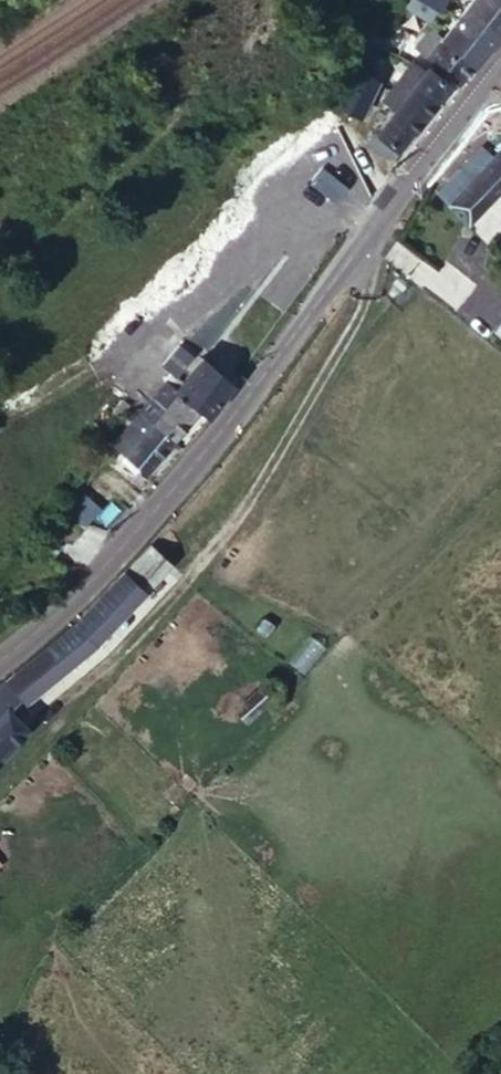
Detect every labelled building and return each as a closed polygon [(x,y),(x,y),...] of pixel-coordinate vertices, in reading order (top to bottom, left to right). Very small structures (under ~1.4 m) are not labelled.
[(500,34),(500,13),(486,0),(481,0),(463,22),(491,45),(500,34)] [(500,13),(500,0),(486,0),(500,13)] [(397,17),(391,25),(401,35),(408,26),(397,17)] [(467,73),(491,45),(463,22),(441,49),(467,73)] [(391,25),(378,42),(389,50),(401,35),(391,25)] [(378,42),(358,74),(385,92),(392,82),(385,76),(398,57),(389,50),(378,42)] [(410,90),(432,104),(456,74),(428,54),(403,85),(410,90)] [(385,92),(358,74),(346,92),(371,111),(385,92)] [(385,164),(432,104),(410,90),(363,147),(385,164)] [(484,168),(495,157),(485,147),(474,158),(484,168)] [(495,157),(484,168),(451,204),(470,221),(500,188),(500,151),(495,157)] [(313,163),(300,180),(331,200),(342,184),(313,163)] [(169,333),(156,353),(164,360),(179,341),(169,333)] [(201,408),(226,374),(189,348),(163,381),(189,400),(201,408)] [(189,400),(163,381),(153,395),(145,390),(137,400),(133,406),(168,429),(189,400)] [(137,400),(124,390),(118,397),(133,406),(137,400)] [(118,397),(114,404),(127,413),(133,406),(118,397)] [(127,413),(162,437),(168,429),(133,406),(127,413)] [(138,471),(162,437),(127,413),(103,446),(138,471)] [(60,502),(83,519),(98,495),(77,480),(60,502)] [(72,534),(83,519),(60,502),(37,533),(53,546),(65,530),(72,534)] [(175,561),(154,542),(79,622),(99,642),(175,561)] [(99,642),(79,622),(13,677),(25,693),(31,699),(99,642)] [(13,677),(0,688),(0,694),(11,705),(25,693),(13,677)] [(266,703),(257,692),(238,707),(247,718),(266,703)] [(30,723),(11,705),(0,694),(0,754),(30,723)]
